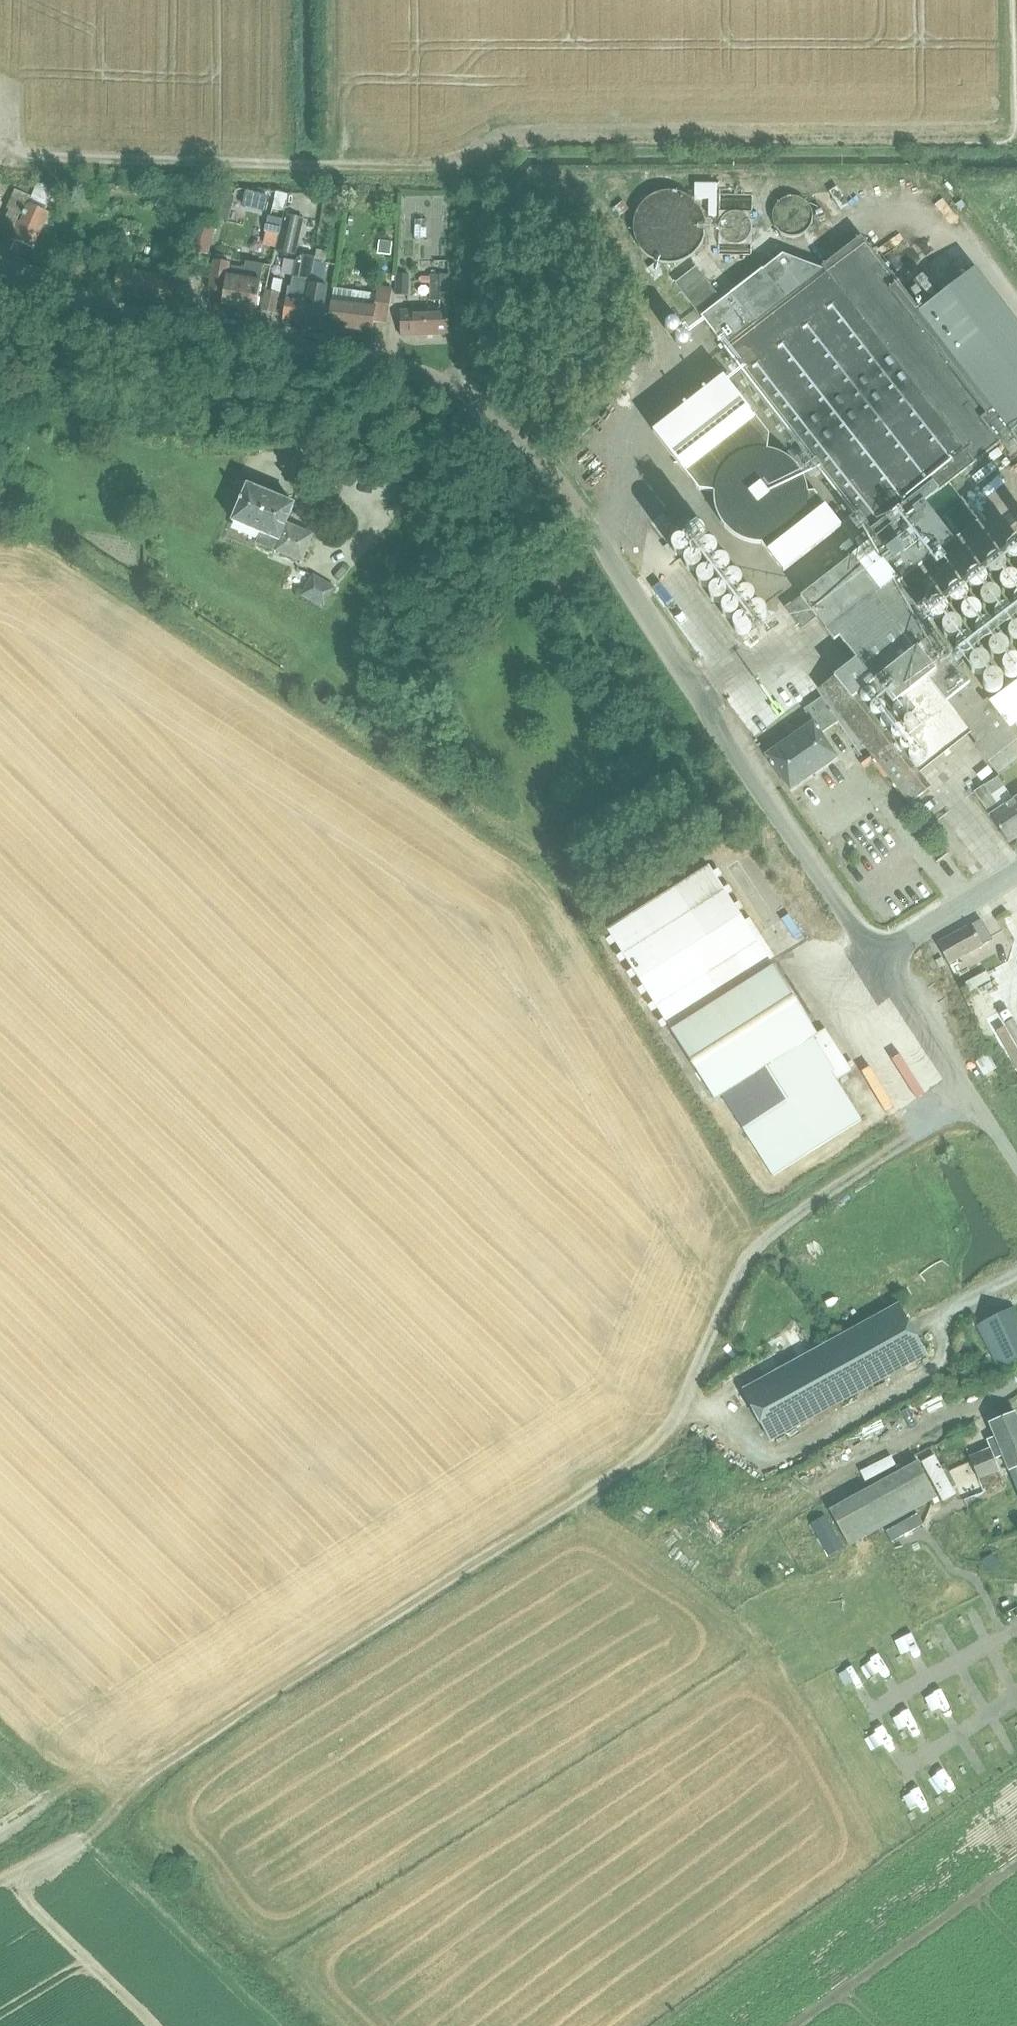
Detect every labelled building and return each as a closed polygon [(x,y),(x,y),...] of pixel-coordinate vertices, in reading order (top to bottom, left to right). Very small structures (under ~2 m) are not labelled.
[(16,242),(12,250),(30,258),(49,213),(46,212),(48,208),(45,185),(38,185),(30,205),(31,205),(23,224),(20,222),(12,240),(16,242)] [(753,229),(753,222),(755,193),(735,192),(735,187),(721,186),(719,221),(719,227),(718,252),(732,253),(731,258),(745,258),(745,253),(752,253),(753,229)] [(647,201),(646,203),(645,204),(644,205),(643,207),(642,208),(641,209),(641,211),(640,212),(639,214),(639,216),(639,217),(638,219),(638,220),(638,222),(638,224),(638,225),(638,227),(638,229),(638,230),(638,232),(639,233),(639,235),(640,237),(641,238),(641,240),(642,241),(643,242),(644,244),(645,245),(646,246),(647,248),(648,249),(649,250),(650,251),(652,252),(653,253),(655,254),(656,255),(657,255),(659,256),(661,256),(662,257),(664,257),(665,258),(667,258),(669,258),(670,258),(672,258),(674,258),(675,258),(677,258),(678,258),(680,257),(682,257),(683,256),(685,256),(686,255),(688,254),(689,253),(690,252),(692,251),(693,250),(694,249),(695,248),(697,247),(698,246),(699,244),(700,243),(701,242),(701,240),(702,239),(703,237),(703,236),(704,234),(704,233),(705,231),(705,229),(705,228),(706,226),(706,225),(706,223),(706,221),(705,220),(705,218),(705,216),(705,215),(704,213),(704,212),(703,210),(702,209),(701,207),(701,206),(700,204),(699,203),(698,202),(697,201),(695,199),(694,198),(693,197),(692,196),(690,195),(689,195),(687,194),(686,193),(684,192),(683,192),(681,191),(680,191),(678,191),(677,190),(675,190),(673,190),(672,190),(670,190),(668,190),(667,190),(665,191),(664,191),(662,192),(660,192),(659,193),(657,193),(656,194),(654,195),(653,196),(652,197),(651,198),(649,199),(648,200),(647,201)] [(31,197),(15,191),(6,208),(10,210),(2,228),(13,233),(20,215),(23,216),(31,197)] [(234,197),(223,195),(218,218),(229,221),(234,197)] [(778,203),(777,205),(776,205),(776,206),(775,208),(775,209),(774,210),(774,211),(774,212),(774,213),(773,214),(773,216),(773,217),(774,218),(774,219),(774,220),(774,221),(775,223),(775,224),(776,225),(777,226),(777,227),(778,228),(779,228),(780,229),(781,230),(782,231),(783,231),(784,232),(785,232),(786,233),(787,233),(788,233),(790,233),(791,233),(792,233),(793,233),(794,233),(795,233),(797,233),(798,232),(799,232),(800,231),(801,231),(802,230),(803,229),(804,228),(805,228),(805,227),(806,226),(807,225),(807,224),(808,222),(808,221),(809,220),(809,219),(810,218),(810,217),(810,216),(810,215),(810,213),(810,212),(810,211),(810,210),(810,209),(809,207),(809,206),(808,205),(808,204),(807,203),(806,202),(806,201),(805,200),(804,200),(803,199),(802,198),(801,198),(800,197),(799,197),(798,196),(796,196),(795,196),(794,196),(793,196),(792,196),(791,196),(789,196),(788,196),(787,196),(786,197),(785,197),(784,198),(783,198),(782,199),(781,200),(780,201),(779,202),(778,203)] [(623,201),(614,208),(621,216),(630,209),(623,201)] [(329,235),(332,215),(323,214),(320,234),(329,235)] [(268,216),(265,231),(279,234),(283,219),(268,216)] [(280,252),(296,256),(304,220),(288,216),(280,252)] [(378,251),(391,252),(392,241),(379,240),(378,251)] [(700,315),(865,530),(872,539),(862,546),(849,556),(837,565),(805,590),(783,607),(799,628),(813,618),(831,641),(839,636),(855,657),(816,686),(866,752),(856,760),(860,766),(868,760),(881,776),(884,774),(905,802),(927,785),(916,770),(941,750),(932,740),(947,728),(924,699),(936,690),(975,739),(971,742),(988,763),(1016,740),(986,701),(983,703),(932,638),(935,635),(895,584),(979,518),(950,480),(998,443),(1002,440),(1000,437),(986,418),(987,418),(990,415),(999,408),(1007,417),(1014,427),(1016,425),(1016,324),(1006,309),(975,270),(970,274),(940,297),(936,300),(920,313),(902,289),(882,264),(863,240),(825,269),(785,251),(762,269),(760,268),(700,315)] [(314,262),(315,258),(303,256),(295,263),(291,288),(289,288),(288,300),(287,300),(284,319),(303,322),(314,262)] [(230,264),(214,261),(209,292),(224,294),(223,302),(225,307),(239,309),(241,314),(256,316),(264,265),(246,263),(245,269),(230,267),(230,264)] [(324,306),(326,295),(320,294),(322,283),(326,264),(314,262),(303,322),(302,327),(324,330),(328,306),(324,306)] [(694,306),(713,291),(693,265),(673,280),(694,306)] [(119,269),(113,293),(170,306),(176,282),(119,269)] [(408,295),(409,275),(397,275),(396,295),(408,295)] [(401,337),(450,335),(449,310),(449,275),(431,275),(431,301),(440,301),(440,310),(400,312),(401,337)] [(274,278),(272,290),(281,292),(283,280),(274,278)] [(335,290),(330,326),(374,332),(375,320),(388,322),(389,314),(392,289),(378,287),(377,295),(375,311),(362,309),(352,308),(354,292),(335,290)] [(275,314),(280,294),(266,291),(261,311),(275,314)] [(667,322),(666,324),(667,326),(668,329),(669,330),(672,332),(674,332),(677,331),(679,330),(680,328),(681,325),(681,323),(680,321),(679,319),(677,318),(675,317),(672,317),(670,318),(668,320),(667,322)] [(677,336),(676,338),(677,340),(678,342),(680,344),(682,345),(684,346),(686,345),(688,344),(690,342),(691,340),(691,338),(691,336),(690,333),(688,332),(685,331),(683,331),(680,332),(678,333),(677,336)] [(773,451),(769,450),(771,436),(770,435),(769,434),(742,400),(724,377),(696,399),(653,431),(700,490),(702,491),(709,491),(715,492),(714,498),(715,505),(717,511),(719,517),(722,522),(726,527),(730,532),(735,536),(740,538),(745,541),(750,542),(756,543),(761,544),(762,544),(773,558),(784,572),(807,553),(842,527),(815,492),(809,494),(808,491),(808,489),(807,486),(807,484),(806,481),(804,475),(800,470),(796,465),(791,460),(786,456),(783,455),(780,453),(776,452),(773,451)] [(21,444),(19,450),(27,453),(29,447),(21,444)] [(248,486),(234,521),(261,532),(257,541),(301,561),(312,533),(287,523),(294,505),(291,503),(248,486)] [(691,526),(690,527),(689,527),(688,529),(687,530),(686,531),(686,533),(686,534),(686,536),(687,537),(688,539),(689,540),(690,541),(691,541),(693,542),(694,542),(696,541),(697,541),(699,540),(700,539),(701,538),(701,536),(701,535),(701,533),(701,532),(700,530),(700,529),(699,528),(697,527),(696,526),(694,526),(693,526),(691,526)] [(676,540),(675,540),(673,541),(672,542),(671,543),(671,544),(670,545),(670,547),(670,548),(671,550),(672,551),(672,552),(674,553),(675,554),(676,554),(678,554),(679,554),(681,553),(682,552),(683,551),(684,550),(684,549),(685,547),(685,546),(684,544),(684,543),(683,542),(682,541),(680,540),(679,540),(678,539),(676,540)] [(702,543),(701,543),(700,544),(699,545),(698,547),(698,548),(697,549),(698,551),(698,552),(699,554),(700,555),(701,556),(702,556),(704,557),(705,557),(706,557),(708,556),(709,555),(710,554),(711,553),(712,552),(712,550),(712,549),(712,547),(711,546),(711,545),(710,544),(708,543),(707,542),(705,542),(704,542),(702,543)] [(1016,543),(1014,543),(1012,543),(1011,543),(1009,544),(1008,545),(1007,546),(1006,547),(1005,549),(1004,550),(1004,552),(1004,554),(1005,555),(1005,557),(1006,558),(1007,560),(1009,561),(1010,562),(1012,562),(1014,562),(1015,562),(1016,562),(1016,544),(1016,543)] [(686,557),(685,558),(684,559),(683,560),(682,561),(682,563),(682,564),(682,565),(683,567),(683,568),(684,569),(686,570),(687,570),(688,571),(690,571),(691,570),(693,570),(695,568),(696,567),(697,566),(697,564),(697,563),(697,562),(697,560),(696,559),(695,558),(694,557),(693,556),(692,556),(690,555),(689,556),(687,556),(686,557)] [(1003,564),(1003,562),(1002,561),(1000,560),(999,559),(997,558),(996,558),(994,558),(992,558),(991,559),(989,559),(988,561),(987,562),(986,563),(986,565),(985,567),(985,568),(986,570),(986,571),(987,573),(988,574),(990,575),(991,576),(993,576),(995,577),(996,577),(998,576),(999,576),(1001,575),(1002,573),(1003,572),(1004,570),(1004,569),(1004,567),(1004,566),(1003,564)] [(715,559),(714,559),(713,560),(712,562),(711,563),(710,564),(710,566),(710,567),(711,569),(711,570),(712,572),(713,573),(715,574),(716,574),(718,575),(719,575),(721,574),(722,574),(723,573),(724,572),(725,570),(726,569),(726,567),(726,566),(725,564),(725,563),(724,562),(723,560),(721,560),(720,559),(718,559),(717,559),(715,559)] [(699,571),(697,571),(696,572),(695,573),(694,575),(694,576),(693,578),(693,579),(694,581),(694,582),(695,583),(697,585),(698,585),(699,586),(701,586),(702,586),(704,586),(705,585),(707,584),(708,583),(708,581),(708,580),(708,578),(708,577),(708,575),(707,574),(706,573),(705,572),(703,571),(702,571),(700,571),(699,571)] [(985,577),(984,575),(983,574),(982,573),(980,573),(978,572),(977,572),(975,572),(973,573),(972,574),(971,575),(970,576),(969,578),(968,579),(968,581),(968,583),(968,584),(969,586),(970,587),(971,588),(972,589),(974,590),(975,590),(977,591),(979,590),(980,590),(982,589),(983,588),(984,587),(985,586),(986,584),(986,583),(986,581),(986,580),(986,578),(985,577)] [(728,574),(727,575),(725,575),(724,576),(723,577),(722,579),(722,580),(722,582),(722,583),(722,585),(723,586),(724,587),(725,588),(726,589),(728,589),(729,590),(731,589),(732,589),(734,588),(735,587),(736,586),(737,585),(737,584),(738,582),(738,581),(737,579),(737,578),(736,577),(735,576),(734,575),(732,574),(731,574),(729,574),(728,574)] [(323,605),(334,588),(314,575),(303,593),(323,605)] [(1015,578),(1014,577),(1012,576),(1011,576),(1009,575),(1007,576),(1006,576),(1004,577),(1003,578),(1002,579),(1001,580),(1000,582),(1000,583),(1000,585),(1000,587),(1000,588),(1001,590),(1002,591),(1003,592),(1004,593),(1006,594),(1008,594),(1009,594),(1011,594),(1013,593),(1014,593),(1015,591),(1016,590),(1016,589),(1016,580),(1016,579),(1015,578)] [(712,588),(711,588),(709,589),(708,590),(707,591),(707,593),(707,594),(707,596),(707,597),(708,599),(709,600),(710,601),(711,602),(713,602),(714,602),(716,602),(717,602),(719,601),(720,600),(721,599),(721,597),(722,596),(722,594),(721,593),(721,592),(720,590),(719,589),(718,588),(716,588),(715,587),(713,587),(712,588)] [(965,592),(964,590),(963,589),(961,588),(960,588),(958,588),(957,588),(955,588),(954,589),(952,590),(951,591),(950,592),(949,593),(949,595),(949,597),(949,598),(949,600),(950,601),(951,603),(952,604),(953,605),(955,605),(956,606),(958,606),(960,606),(961,605),(963,604),(964,603),(965,602),(966,601),(966,599),(967,598),(967,596),(967,595),(966,593),(965,592)] [(997,594),(996,593),(995,592),(993,591),(992,591),(990,590),(988,591),(987,591),(985,592),(984,593),(983,594),(982,595),(981,597),(981,599),(981,600),(981,602),(982,603),(983,605),(984,606),(985,607),(986,608),(988,608),(990,609),(991,609),(993,608),(994,608),(996,607),(997,606),(998,605),(999,603),(999,602),(999,600),(999,598),(999,597),(998,595),(997,594)] [(738,593),(737,594),(736,595),(736,596),(735,598),(735,599),(736,601),(736,602),(737,603),(738,604),(740,605),(741,605),(742,606),(744,605),(745,605),(747,604),(748,603),(749,602),(749,601),(750,599),(750,598),(750,597),(749,595),(748,594),(747,593),(746,592),(745,591),(743,591),(742,591),(741,591),(739,592),(738,593)] [(936,602),(935,602),(933,603),(932,604),(931,606),(930,607),(930,609),(930,611),(930,613),(930,614),(931,616),(932,617),(934,618),(935,619),(937,620),(938,620),(940,620),(942,620),(943,619),(945,618),(946,617),(947,616),(948,614),(948,612),(948,611),(948,609),(947,607),(947,606),(946,604),(944,603),(943,602),(941,602),(940,601),(938,601),(936,602)] [(723,604),(722,605),(721,606),(720,607),(719,609),(718,610),(718,612),(719,613),(719,615),(720,616),(721,617),(722,618),(724,618),(725,619),(727,619),(728,618),(730,618),(731,617),(732,616),(733,614),(733,613),(733,612),(733,610),(733,609),(732,607),(731,606),(730,605),(729,605),(727,604),(726,604),(725,604),(723,604)] [(968,606),(967,606),(965,607),(964,609),(963,610),(962,611),(962,613),(962,615),(962,616),(963,618),(964,620),(965,621),(966,622),(967,623),(969,623),(971,624),(972,623),(974,623),(975,622),(977,622),(978,620),(979,619),(980,617),(980,616),(980,614),(980,612),(979,611),(978,609),(977,608),(976,607),(975,606),(973,606),(971,605),(970,605),(968,606)] [(753,607),(751,608),(750,609),(749,610),(749,612),(748,613),(748,615),(749,616),(749,617),(750,619),(751,620),(752,621),(753,621),(755,622),(756,622),(757,621),(759,621),(760,620),(761,619),(762,618),(763,617),(763,615),(763,613),(763,612),(762,611),(761,609),(760,608),(759,608),(757,607),(756,607),(754,607),(753,607)] [(1011,613),(1010,612),(1009,611),(1008,610),(1007,609),(1005,609),(1003,609),(1002,609),(1000,609),(999,610),(997,611),(996,613),(996,614),(995,616),(995,617),(995,619),(995,620),(996,622),(997,623),(998,624),(999,625),(1001,626),(1002,626),(1004,626),(1006,626),(1007,626),(1009,625),(1010,624),(1011,623),(1012,621),(1012,620),(1012,618),(1012,616),(1012,615),(1011,613)] [(736,620),(735,620),(733,621),(732,622),(731,623),(730,624),(730,626),(730,627),(730,629),(730,630),(731,632),(732,633),(733,634),(734,634),(736,635),(737,635),(739,635),(740,635),(742,634),(743,633),(744,632),(745,631),(745,629),(746,628),(746,626),(745,625),(745,624),(744,622),(743,621),(742,620),(740,620),(739,619),(737,619),(736,620)] [(959,624),(958,622),(957,621),(956,620),(954,620),(952,620),(951,620),(949,620),(948,621),(946,621),(945,623),(944,624),(943,625),(942,627),(942,629),(942,630),(943,632),(943,633),(944,635),(946,636),(947,636),(949,637),(951,637),(952,637),(954,636),(955,636),(957,635),(958,633),(959,632),(960,630),(960,629),(960,627),(960,625),(959,624)] [(991,628),(990,626),(989,625),(988,624),(987,623),(985,623),(984,623),(982,623),(981,623),(979,624),(978,625),(977,626),(976,627),(975,629),(975,630),(975,632),(975,634),(976,635),(977,636),(978,638),(979,639),(980,639),(982,640),(983,640),(985,640),(987,640),(988,639),(989,638),(990,637),(991,636),(992,634),(992,632),(992,631),(992,629),(991,628)] [(1016,626),(1015,626),(1013,627),(1012,628),(1011,629),(1010,631),(1009,632),(1009,634),(1008,635),(1008,637),(1009,639),(1010,640),(1011,641),(1012,643),(1013,644),(1015,644),(1016,645),(1016,626)] [(973,640),(972,639),(971,638),(969,637),(968,636),(966,636),(964,636),(962,636),(961,637),(959,637),(958,638),(957,640),(956,641),(955,643),(955,645),(955,646),(955,648),(956,650),(957,651),(958,652),(959,654),(961,655),(962,655),(964,656),(966,656),(967,655),(969,655),(970,654),(972,653),(973,652),(974,650),(974,649),(975,647),(975,645),(974,643),(974,642),(973,640)] [(1006,645),(1005,643),(1004,642),(1002,641),(1001,640),(999,640),(998,640),(996,640),(995,640),(993,641),(992,642),(991,643),(990,644),(989,646),(989,647),(989,649),(989,651),(990,652),(990,654),(991,655),(993,656),(994,657),(995,658),(997,658),(999,658),(1000,658),(1002,657),(1003,656),(1004,655),(1005,654),(1006,652),(1007,651),(1007,649),(1007,648),(1006,646),(1006,645)] [(987,659),(986,658),(984,656),(983,655),(981,655),(980,654),(978,654),(976,654),(975,655),(973,656),(972,657),(971,658),(970,659),(969,661),(969,662),(969,664),(969,666),(969,667),(970,669),(971,670),(972,672),(974,673),(975,673),(977,674),(978,674),(980,674),(982,674),(983,673),(985,672),(986,671),(987,670),(988,668),(988,667),(989,665),(988,663),(988,662),(988,660),(987,659)] [(1016,659),(1014,659),(1013,658),(1011,658),(1010,658),(1008,658),(1007,659),(1005,660),(1004,661),(1003,663),(1002,664),(1002,666),(1002,667),(1002,669),(1002,671),(1003,672),(1004,673),(1006,674),(1007,675),(1009,676),(1010,676),(1012,676),(1014,676),(1015,675),(1016,674),(1016,673),(1016,660),(1016,659)] [(999,677),(998,676),(996,675),(995,674),(993,674),(991,674),(990,674),(988,674),(987,675),(985,676),(984,677),(983,679),(983,680),(982,682),(982,683),(983,685),(983,687),(984,688),(985,689),(986,690),(988,691),(989,692),(991,692),(992,692),(994,692),(995,691),(997,690),(998,689),(999,688),(1000,686),(1000,685),(1001,683),(1001,682),(1000,680),(1000,679),(999,677)] [(997,695),(1016,728),(1016,680),(997,695)] [(790,788),(835,756),(818,733),(834,722),(818,699),(802,711),(811,723),(766,754),(790,788)] [(972,792),(1008,841),(1016,834),(1016,794),(998,808),(987,794),(981,785),(972,792)] [(710,864),(609,930),(719,1098),(726,1094),(778,1174),(866,1117),(840,1078),(855,1068),(827,1027),(820,1032),(776,964),(710,864)] [(981,919),(971,925),(938,943),(949,964),(992,940),(981,919)] [(999,960),(979,972),(984,980),(1004,968),(999,960)] [(771,1440),(928,1355),(901,1304),(743,1389),(771,1440)] [(1014,1308),(978,1327),(1000,1369),(1016,1360),(1016,1313),(1014,1308)] [(1016,1466),(1016,1416),(1015,1411),(988,1424),(1010,1470),(1016,1466)] [(935,1431),(919,1436),(923,1448),(938,1444),(935,1431)] [(990,1448),(971,1456),(980,1478),(999,1470),(990,1448)] [(918,1462),(829,1510),(849,1546),(937,1498),(918,1462)] [(918,1513),(886,1531),(892,1542),(924,1524),(918,1513)] [(826,1516),(811,1524),(829,1556),(844,1548),(826,1516)] [(992,1554),(982,1560),(988,1571),(998,1566),(992,1554)]
